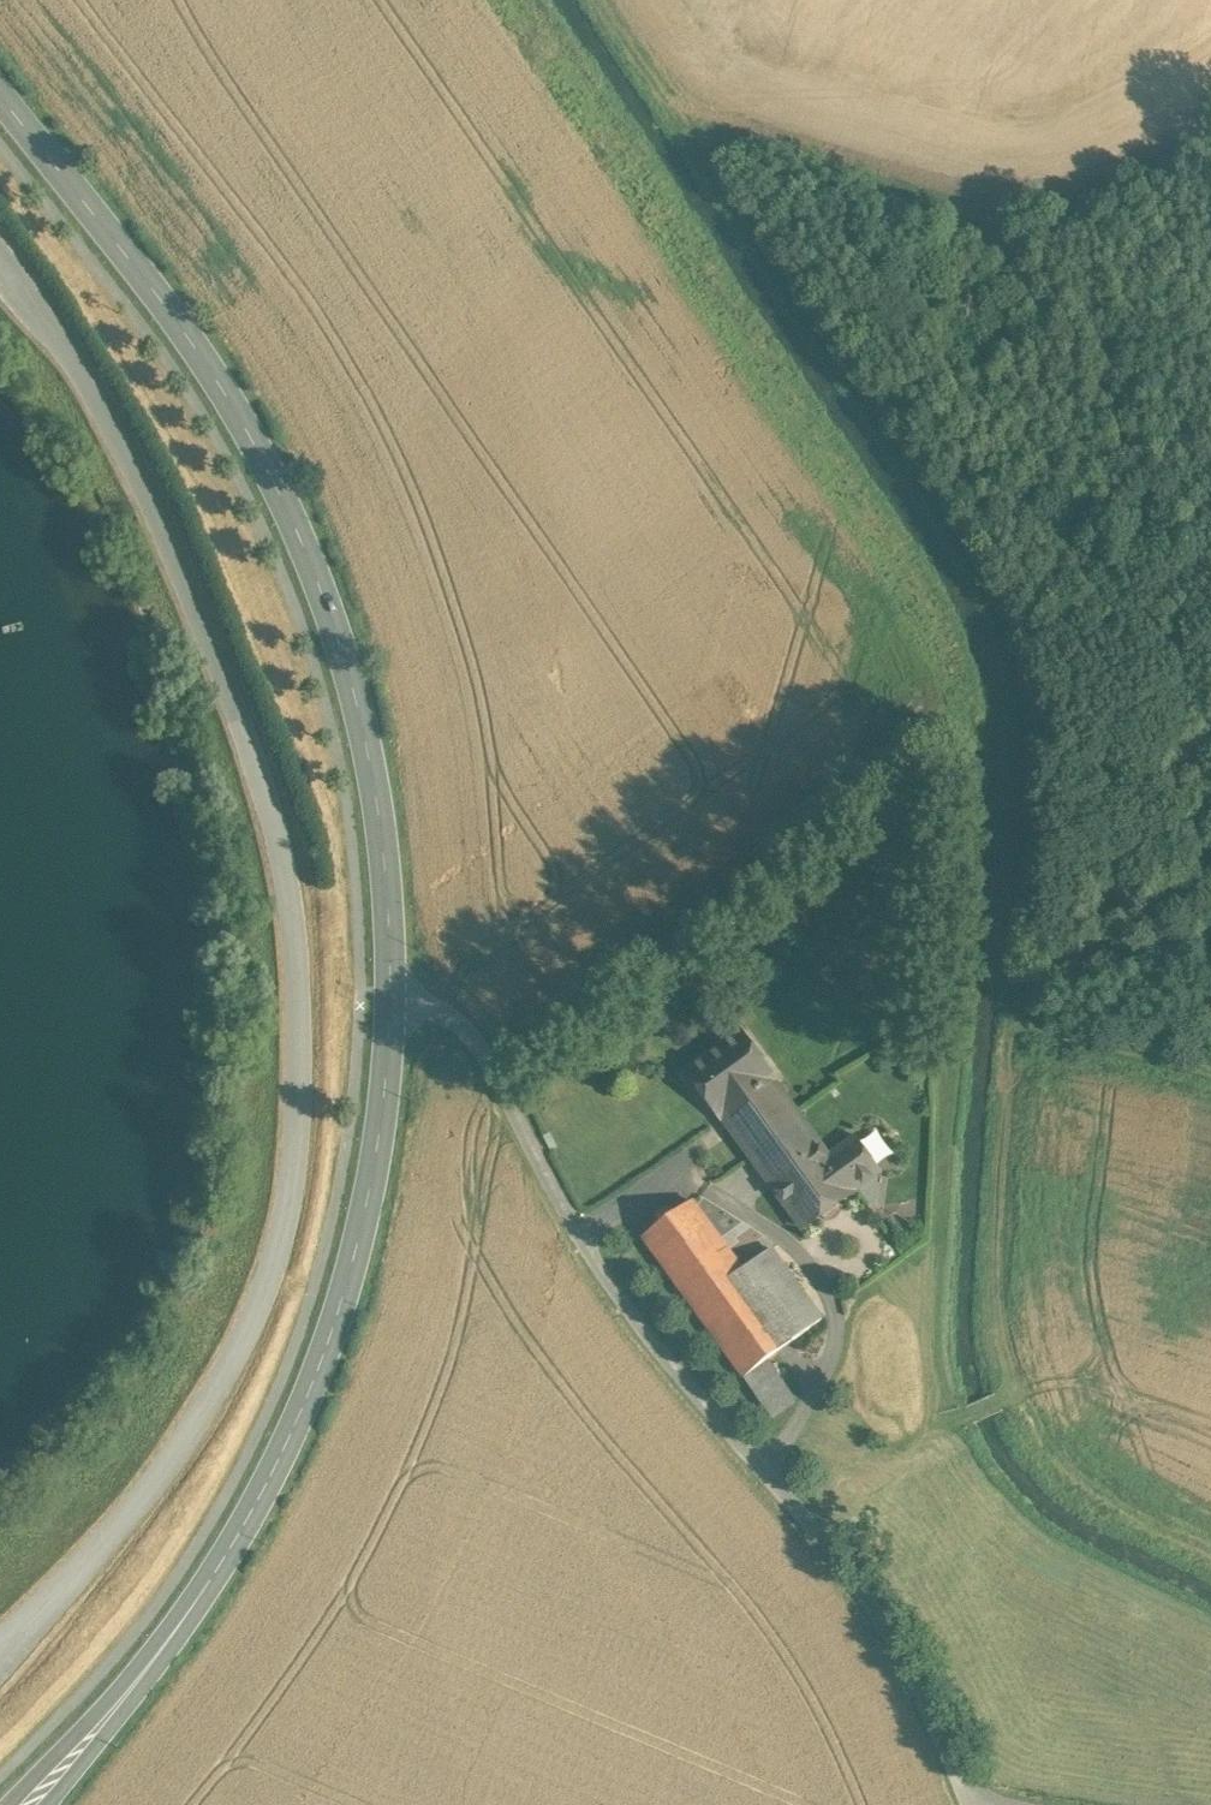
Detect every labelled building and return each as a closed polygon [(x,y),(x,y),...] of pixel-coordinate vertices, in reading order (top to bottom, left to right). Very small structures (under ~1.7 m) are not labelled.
[(830,1158),(773,1079),(776,1077),(743,1030),(686,1071),(719,1118),(722,1116),(803,1228),(854,1191),(854,1190),(879,1172),(855,1139),(830,1158)] [(742,1270),(693,1201),(644,1237),(745,1377),(769,1360),(794,1341),(793,1340),(742,1270)] [(823,1319),(772,1248),(742,1270),(793,1340),(823,1319)] [(796,1400),(769,1360),(745,1377),(773,1416),(796,1400)]
